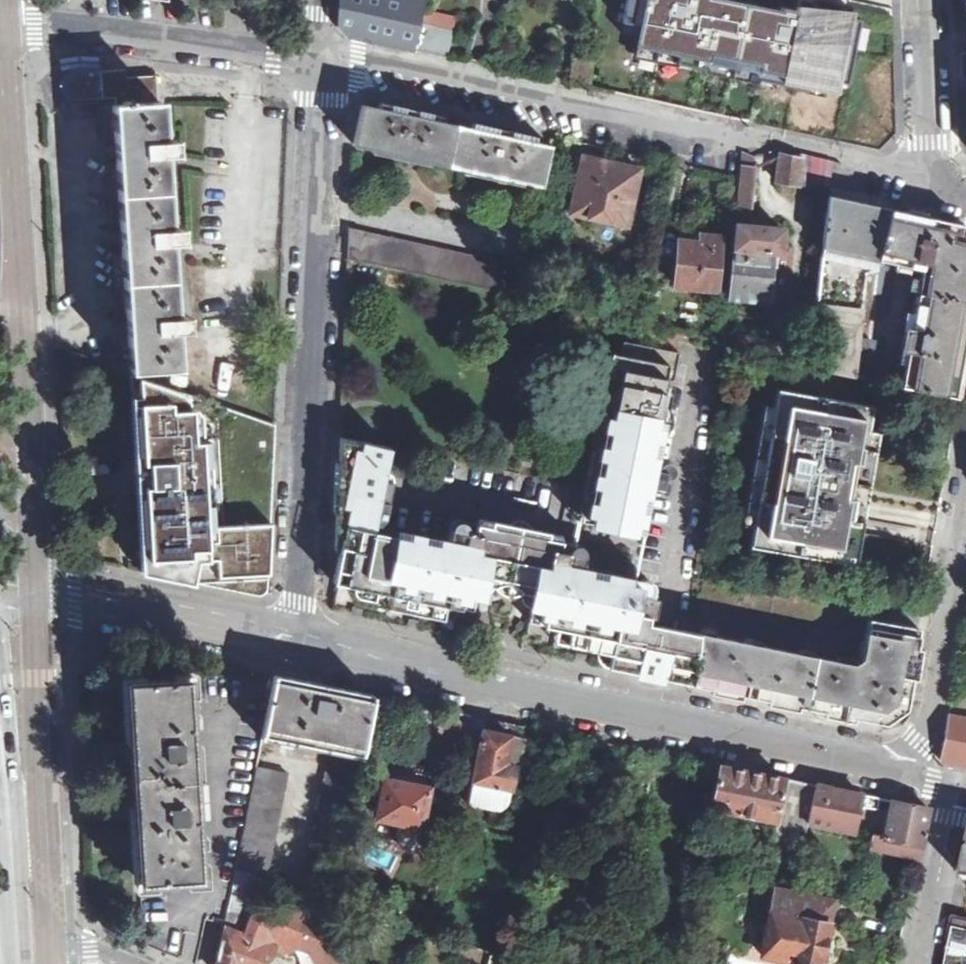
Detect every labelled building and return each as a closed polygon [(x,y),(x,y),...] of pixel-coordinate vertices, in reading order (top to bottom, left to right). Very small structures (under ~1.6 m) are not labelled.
[(339,23),(348,35),(415,49),(420,23),(422,15),(425,0),(340,0),(339,23)] [(630,59),(848,100),(863,19),(806,8),(763,0),(641,0),(630,59)] [(415,49),(447,57),(447,56),(452,31),(420,23),(415,49)] [(64,93),(68,98),(70,97),(75,99),(115,97),(115,105),(158,102),(156,75),(126,77),(125,69),(100,71),(100,69),(77,70),(70,73),(64,78),(62,85),(64,93)] [(129,371),(179,368),(177,331),(191,330),(189,323),(189,315),(175,316),(171,243),(184,242),(183,235),(184,227),(170,227),(166,156),(176,155),(174,147),(175,140),(162,140),(160,102),(158,102),(115,105),(112,105),(129,371)] [(353,144),(448,165),(456,125),(362,104),(353,144)] [(542,183),(550,146),(456,125),(448,165),(541,185),(542,183)] [(738,197),(736,224),(746,226),(753,158),(755,157),(754,154),(754,153),(753,152),(752,151),(751,150),(750,150),(750,149),(748,149),(743,148),(740,176),(738,197)] [(777,179),(776,182),(798,185),(801,159),(780,153),(777,179)] [(802,154),(801,159),(798,185),(830,188),(833,161),(802,154)] [(585,158),(572,214),(628,226),(641,170),(585,158)] [(831,199),(806,371),(865,380),(882,260),(889,207),(888,207),(831,199)] [(882,260),(922,269),(919,292),(965,302),(965,237),(963,236),(965,225),(892,209),(889,207),(882,260)] [(736,224),(729,298),(787,304),(791,252),(782,251),(784,229),(746,226),(736,224)] [(348,259),(518,296),(525,267),(349,228),(348,259)] [(681,241),(676,285),(716,289),(721,238),(704,235),(702,244),(681,241)] [(924,392),(954,397),(954,396),(965,329),(965,302),(919,292),(912,330),(909,349),(902,389),(924,392)] [(909,349),(912,330),(907,329),(904,348),(909,349)] [(618,355),(585,522),(632,532),(641,490),(649,492),(660,494),(664,477),(666,477),(669,476),(671,474),(673,470),(673,468),(672,465),(669,463),(666,462),(663,462),(660,464),(658,467),(654,467),(646,465),(662,390),(664,377),(673,379),(678,351),(622,340),(618,355)] [(618,355),(611,353),(577,520),(585,522),(618,355)] [(231,409),(131,375),(141,572),(267,598),(271,523),(237,525),(231,409)] [(662,390),(646,465),(654,467),(670,392),(662,390)] [(779,391),(751,547),(845,564),(869,432),(873,408),(779,391)] [(869,432),(845,564),(856,565),(880,434),(869,432)] [(387,500),(391,480),(383,478),(389,446),(340,437),(337,484),(337,491),(371,496),(372,494),(380,495),(380,499),(387,500)] [(632,532),(641,534),(649,492),(641,490),(632,532)] [(643,638),(650,606),(656,607),(658,597),(651,596),(654,586),(652,583),(651,581),(649,580),(646,579),(643,579),(640,581),(638,583),(636,592),(621,589),(623,582),(618,581),(619,574),(580,565),(584,550),(582,547),(581,545),(578,544),(575,543),(572,543),(569,545),(567,548),(567,552),(558,550),(555,561),(543,558),(546,542),(506,534),(503,534),(500,535),(498,538),(497,540),(495,544),(493,546),(491,546),(487,547),(473,543),(475,532),(466,530),(466,526),(466,524),(464,522),(463,521),(460,520),(456,520),(453,522),(451,525),(448,539),(381,526),(387,500),(380,499),(380,495),(372,494),(371,496),(337,491),(335,549),(336,551),(339,553),(333,582),(337,583),(332,610),(454,635),(460,608),(465,608),(470,606),(474,603),(476,599),(479,582),(482,569),(537,580),(534,594),(525,639),(539,642),(538,652),(636,672),(643,638)] [(558,550),(560,540),(548,537),(549,532),(491,520),(490,526),(477,523),(475,532),(473,543),(487,547),(491,546),(493,546),(495,544),(497,540),(498,538),(500,535),(503,534),(506,534),(546,542),(543,558),(555,561),(558,550)] [(534,594),(537,580),(482,569),(479,582),(534,594)] [(663,677),(674,627),(653,623),(656,607),(650,606),(643,638),(636,672),(642,674),(663,677)] [(693,684),(883,723),(904,709),(918,628),(867,619),(861,658),(855,663),(698,632),(693,684)] [(693,684),(698,632),(674,627),(663,677),(693,684)] [(373,695),(275,675),(263,732),(363,753),(373,695)] [(140,881),(200,877),(187,678),(127,681),(140,881)] [(462,762),(476,765),(484,728),(485,718),(484,718),(473,716),(472,715),(462,762)] [(948,717),(940,760),(965,765),(965,720),(948,717)] [(484,728),(521,736),(523,726),(485,718),(484,728)] [(476,765),(469,803),(488,807),(493,807),(499,808),(504,807),(506,805),(508,802),(509,798),(521,736),(484,728),(476,765)] [(720,765),(711,806),(775,820),(783,778),(720,765)] [(235,869),(252,872),(268,876),(288,774),(256,768),(235,869)] [(386,778),(378,817),(402,822),(401,825),(399,829),(398,833),(398,837),(400,842),(402,846),(405,850),(409,852),(412,853),(417,853),(422,851),(425,850),(428,847),(430,843),(432,839),(432,834),(422,831),(430,787),(386,778)] [(767,865),(799,871),(808,822),(816,784),(804,783),(793,780),(783,778),(775,820),(767,865)] [(808,822),(859,832),(866,794),(816,784),(808,822)] [(884,838),(920,845),(926,816),(927,811),(928,808),(892,800),(890,811),(885,834),(884,838)] [(872,835),(884,838),(885,834),(890,811),(877,809),(872,835)] [(920,845),(884,838),(884,843),(896,845),(895,850),(918,855),(920,845)] [(235,869),(227,905),(246,909),(252,872),(235,869)] [(762,955),(805,963),(821,963),(833,899),(776,886),(762,955)] [(275,948),(287,952),(299,947),(313,952),(332,944),(324,926),(328,916),(303,905),(274,919),(257,912),(248,935),(223,927),(215,963),(269,963),(275,948)] [(946,963),(965,963),(965,922),(955,920),(950,945),(946,963)] [(318,963),(338,963),(341,963),(332,944),(313,952),(318,963)] [(492,953),(489,963),(542,963),(492,953)]
